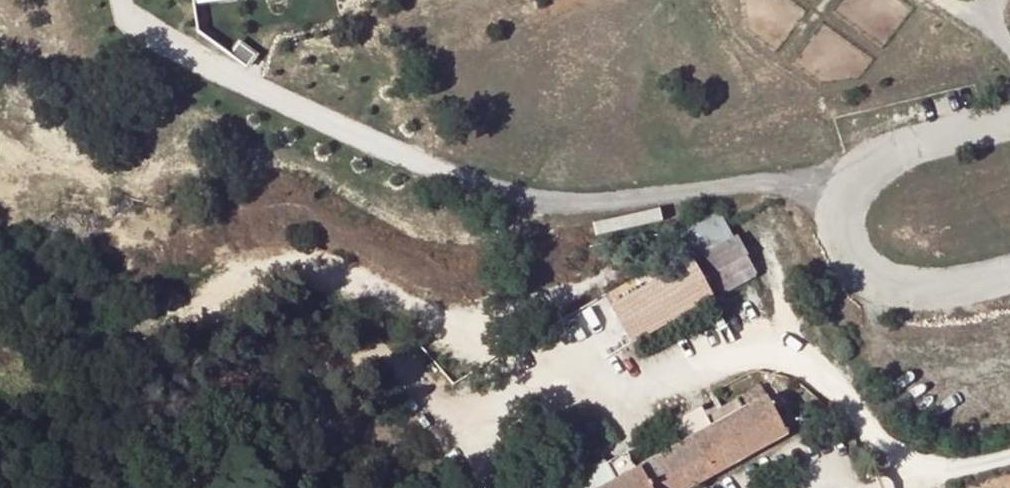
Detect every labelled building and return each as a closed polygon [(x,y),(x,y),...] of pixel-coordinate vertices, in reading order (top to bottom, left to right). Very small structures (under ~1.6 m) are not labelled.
[(607,306),(630,346),(758,277),(736,236),(607,306)] [(788,434),(760,386),(705,416),(711,427),(614,479),(604,460),(555,487),(691,487),(788,434)]
